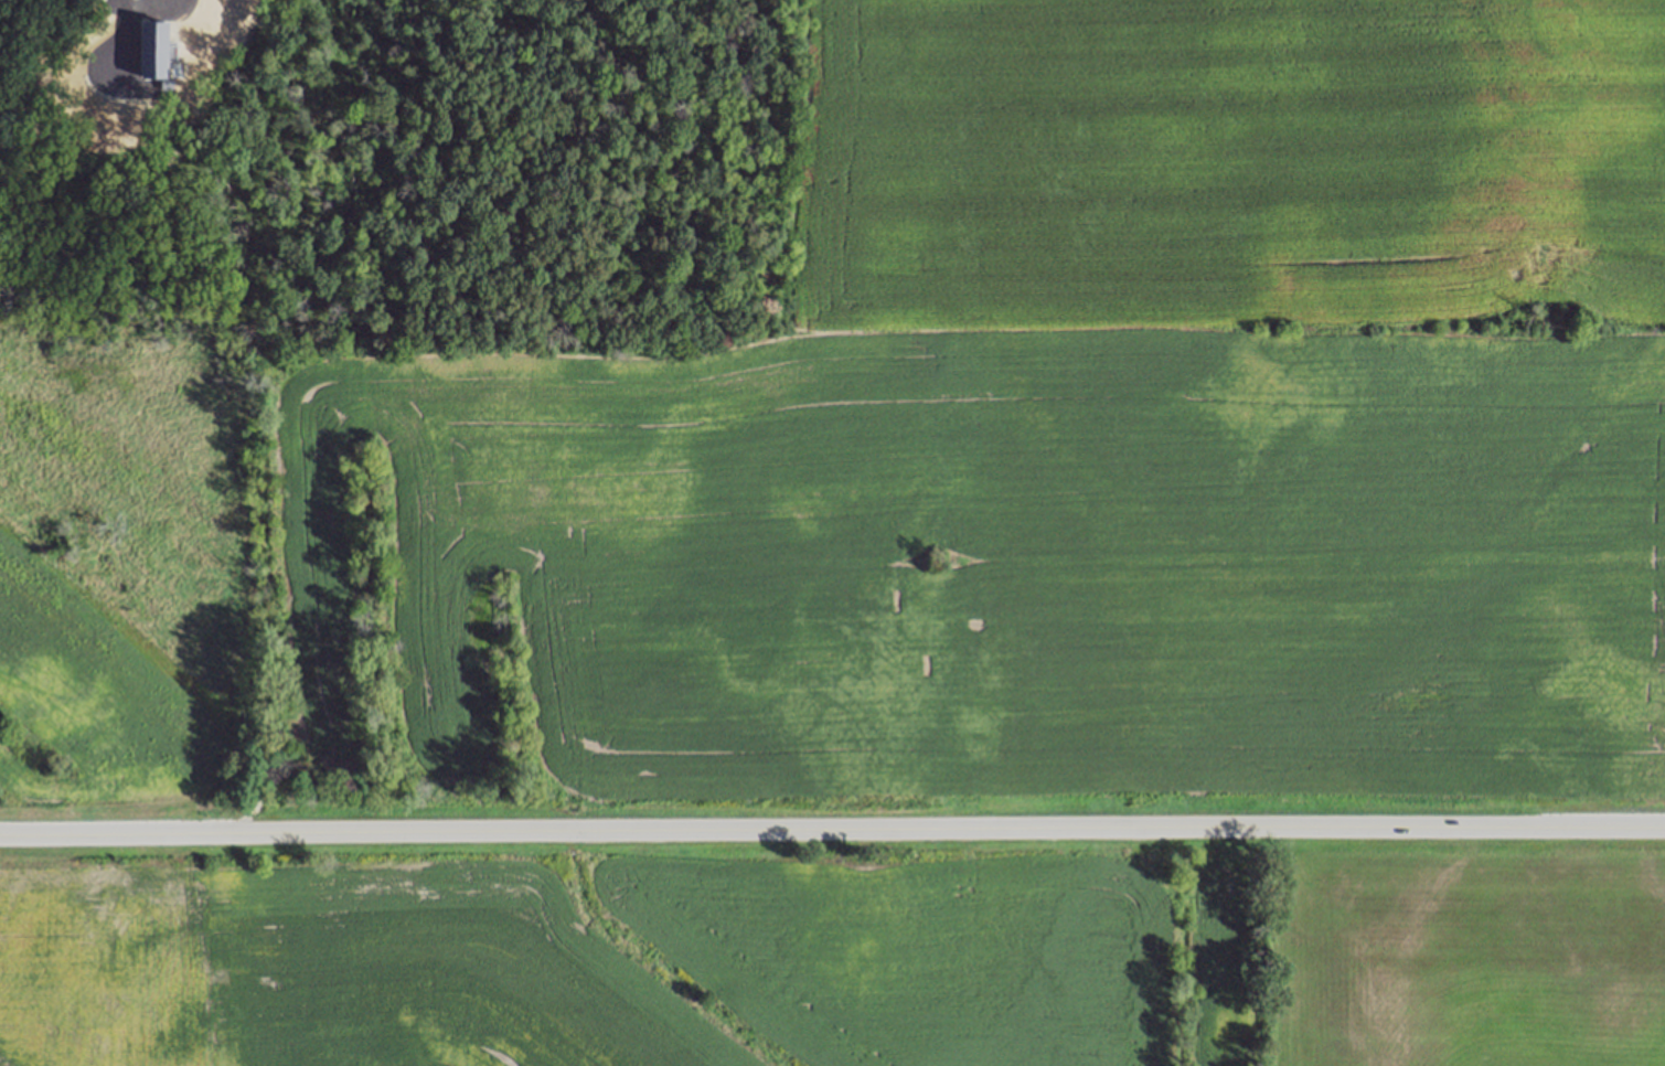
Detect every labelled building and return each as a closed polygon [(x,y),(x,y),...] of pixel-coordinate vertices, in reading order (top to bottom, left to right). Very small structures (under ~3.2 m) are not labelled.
[(170,20),(170,77),(175,77),(175,87),(161,87),(161,76),(143,76),(142,20),(170,20)] [(169,143),(193,151),(190,160),(166,152),(169,143)]
